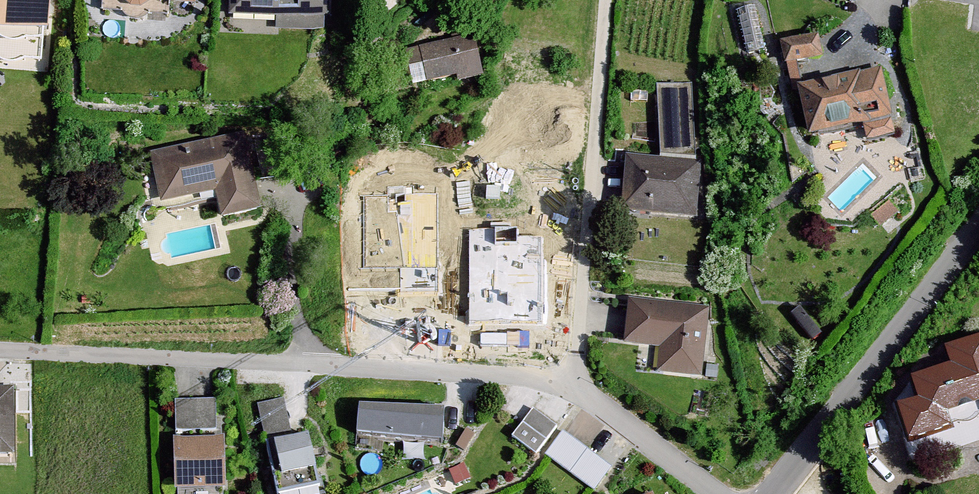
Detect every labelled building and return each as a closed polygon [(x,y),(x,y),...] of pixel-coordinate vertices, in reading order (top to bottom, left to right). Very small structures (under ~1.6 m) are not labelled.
[(44,38),(47,0),(0,0),(0,34),(44,38)] [(190,0),(92,0),(92,7),(189,11),(190,0)] [(222,16),(317,22),(319,0),(223,0),(222,16)] [(755,4),(738,8),(748,52),(765,48),(755,4)] [(779,39),(784,61),(786,61),(793,90),(798,89),(797,82),(801,81),(796,59),(823,53),(818,30),(779,39)] [(473,83),(467,45),(411,53),(417,91),(473,83)] [(801,81),(797,82),(798,89),(808,132),(862,120),(866,138),(895,132),(891,114),(892,113),(881,65),(861,70),(860,68),(801,81)] [(698,93),(654,91),(651,159),(614,158),(612,217),(692,220),(698,93)] [(233,140),(141,162),(151,204),(204,191),(212,224),(251,215),(233,140)] [(422,222),(394,209),(369,264),(417,285),(448,215),(429,207),(422,222)] [(705,310),(619,299),(613,348),(649,353),(646,373),(697,379),(705,310)] [(935,352),(941,372),(899,385),(906,406),(882,414),(894,450),(939,436),(934,421),(971,409),(976,423),(978,422),(978,338),(935,352)] [(0,392),(0,475),(9,475),(11,392),(0,392)] [(276,400),(244,407),(266,493),(314,493),(300,434),(285,437),(276,400)] [(542,453),(561,423),(532,405),(513,435),(542,453)] [(437,415),(346,406),(343,438),(434,446),(437,415)] [(167,407),(167,493),(219,493),(219,407),(167,407)] [(599,487),(615,461),(560,428),(544,454),(599,487)]
